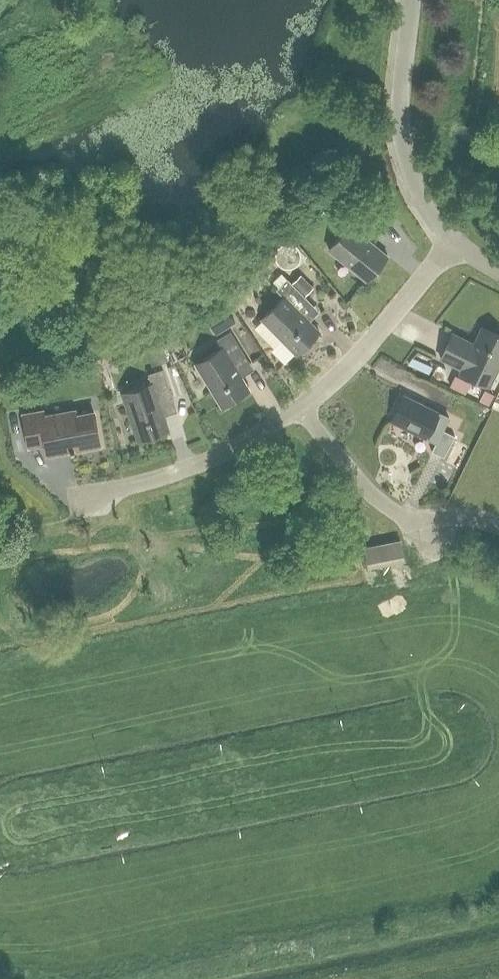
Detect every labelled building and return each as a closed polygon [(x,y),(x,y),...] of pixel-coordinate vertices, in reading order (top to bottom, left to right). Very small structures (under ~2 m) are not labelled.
[(348,225),(328,250),(367,281),(388,256),(362,236),(370,227),(368,226),(352,214),(351,213),(344,222),(348,225)] [(302,274),(294,282),(306,295),(314,287),(302,274)] [(284,297),(261,318),(264,321),(296,354),(320,331),(310,322),(298,310),(308,300),(287,279),(278,288),(276,289),(284,297)] [(227,310),(218,316),(226,330),(236,324),(227,310)] [(447,344),(441,358),(462,368),(460,372),(489,386),(498,365),(498,335),(482,327),(469,355),(447,344)] [(244,357),(228,332),(216,339),(222,348),(195,364),(221,406),(248,389),(232,364),(244,357)] [(162,344),(147,349),(153,367),(168,361),(162,344)] [(138,440),(168,430),(159,401),(172,397),(170,390),(175,389),(168,367),(149,374),(152,383),(122,393),(138,440)] [(455,377),(451,386),(466,393),(471,384),(455,377)] [(487,392),(482,403),(491,407),(495,396),(487,392)] [(434,441),(430,450),(443,457),(454,435),(442,429),(448,417),(403,395),(391,420),(434,441)] [(44,415),(43,411),(23,415),(29,448),(46,445),(48,454),(99,445),(93,411),(75,414),(74,409),(44,415)] [(400,540),(365,547),(369,567),(404,560),(400,540)]
